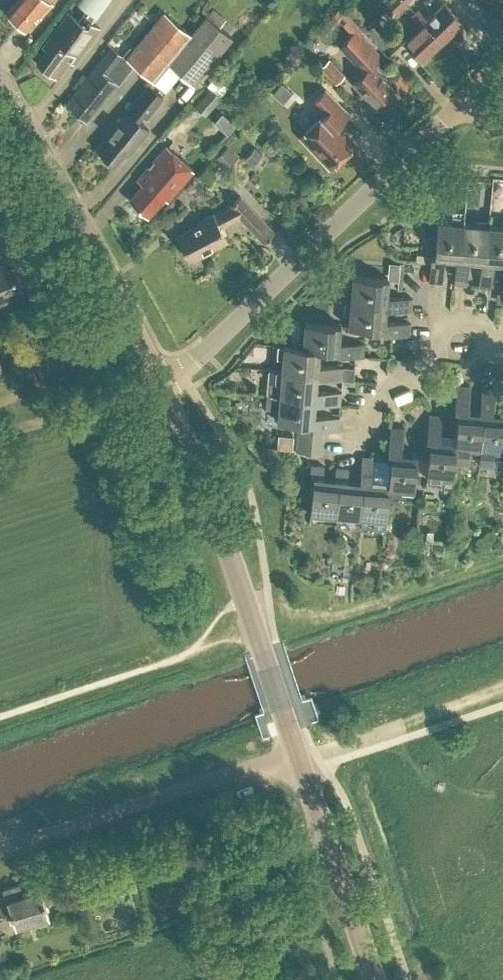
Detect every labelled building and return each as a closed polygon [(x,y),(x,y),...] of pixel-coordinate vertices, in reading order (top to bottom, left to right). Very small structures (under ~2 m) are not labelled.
[(17,16),(26,24),(37,11),(39,13),(50,0),(13,0),(7,7),(10,10),(12,17),(17,16)] [(52,71),(66,53),(63,51),(67,46),(75,51),(96,22),(92,19),(106,0),(74,0),(68,8),(64,5),(38,40),(42,43),(32,57),(52,71)] [(391,14),(405,0),(376,0),(391,14)] [(417,9),(443,37),(463,18),(446,0),(444,0),(428,16),(419,7),(417,9)] [(127,54),(154,76),(170,58),(194,79),(233,33),(208,12),(193,31),(165,8),(127,54)] [(422,22),(404,39),(422,58),(443,37),(417,9),(413,13),(422,22)] [(367,26),(384,44),(393,36),(376,18),(367,26)] [(354,79),(376,102),(394,84),(373,62),(382,53),(357,27),(342,43),(366,68),(354,79)] [(119,81),(134,61),(127,54),(113,43),(69,97),(74,101),(71,104),(86,115),(116,78),(119,81)] [(345,71),(330,56),(322,64),(337,79),(345,71)] [(204,113),(220,93),(219,92),(228,83),(218,75),(210,85),(209,85),(193,103),(204,113)] [(99,146),(118,161),(131,143),(135,146),(151,126),(140,117),(144,111),(148,114),(164,93),(149,81),(99,146)] [(326,85),(314,97),(325,108),(301,131),(331,164),(356,139),(339,120),(350,110),(326,85)] [(236,124),(221,111),(213,121),(227,134),(236,124)] [(226,144),(216,155),(226,166),(237,155),(226,144)] [(144,183),(132,198),(149,212),(164,194),(168,197),(193,168),(168,146),(139,179),(144,183)] [(273,229),(238,193),(228,203),(229,205),(221,208),(219,206),(212,209),(213,211),(197,218),(200,221),(176,233),(188,256),(191,255),(193,257),(205,251),(203,249),(226,237),(220,224),(239,215),(263,239),(273,229)] [(451,210),(450,221),(436,219),(433,255),(430,255),(428,280),(440,281),(443,256),(459,258),(462,221),(464,211),(462,211),(451,210)] [(484,260),(488,224),(463,222),(459,258),(455,258),(453,283),(466,284),(468,259),(480,260),(484,260)] [(488,224),(484,260),(480,260),(478,285),(491,286),(493,261),(502,262),(502,225),(488,224)] [(23,293),(13,266),(6,269),(4,263),(0,264),(0,302),(23,293)] [(386,303),(386,307),(411,310),(412,297),(387,294),(388,277),(351,274),(349,300),(386,303)] [(382,333),(409,335),(410,322),(384,320),(386,307),(386,303),(349,300),(347,325),(383,329),(382,333)] [(290,332),(289,344),(319,347),(318,348),(337,350),(336,353),(363,355),(364,343),(339,340),(341,323),(290,319),(289,332),(290,332)] [(342,366),(317,363),(318,348),(319,347),(289,344),(282,343),(280,369),(316,372),(316,376),(352,379),(353,367),(342,366)] [(314,397),(314,401),(339,403),(340,391),(315,388),(316,376),(316,372),(280,369),(270,368),(267,393),(314,397)] [(457,409),(455,433),(454,445),(455,445),(454,457),(469,458),(470,446),(479,446),(482,410),(479,410),(466,408),(469,384),(456,383),(454,408),(457,409)] [(479,447),(502,449),(502,412),(491,411),(494,386),(481,385),(479,410),(482,410),(479,446),(479,447)] [(312,423),(312,426),(337,428),(338,416),(313,413),(314,401),(314,397),(267,393),(266,406),(277,407),(276,419),(312,423)] [(452,477),(454,457),(455,445),(454,445),(455,433),(439,432),(441,413),(428,412),(426,438),(429,439),(426,474),(452,477)] [(388,482),(388,487),(413,489),(416,452),(399,450),(402,426),(389,425),(387,451),(390,451),(390,459),(388,482)] [(385,519),(388,487),(388,482),(390,459),(374,457),(374,456),(362,455),(359,479),(363,480),(360,517),(385,519)] [(310,512),(335,514),(338,478),(334,477),(321,476),(322,464),(310,463),(309,476),(313,476),(310,512)] [(335,514),(360,517),(363,480),(359,479),(347,478),(348,467),(335,465),(334,477),(338,478),(335,514)] [(16,925),(48,914),(40,888),(22,894),(19,883),(3,889),(5,894),(0,896),(0,910),(10,906),(16,925)]
